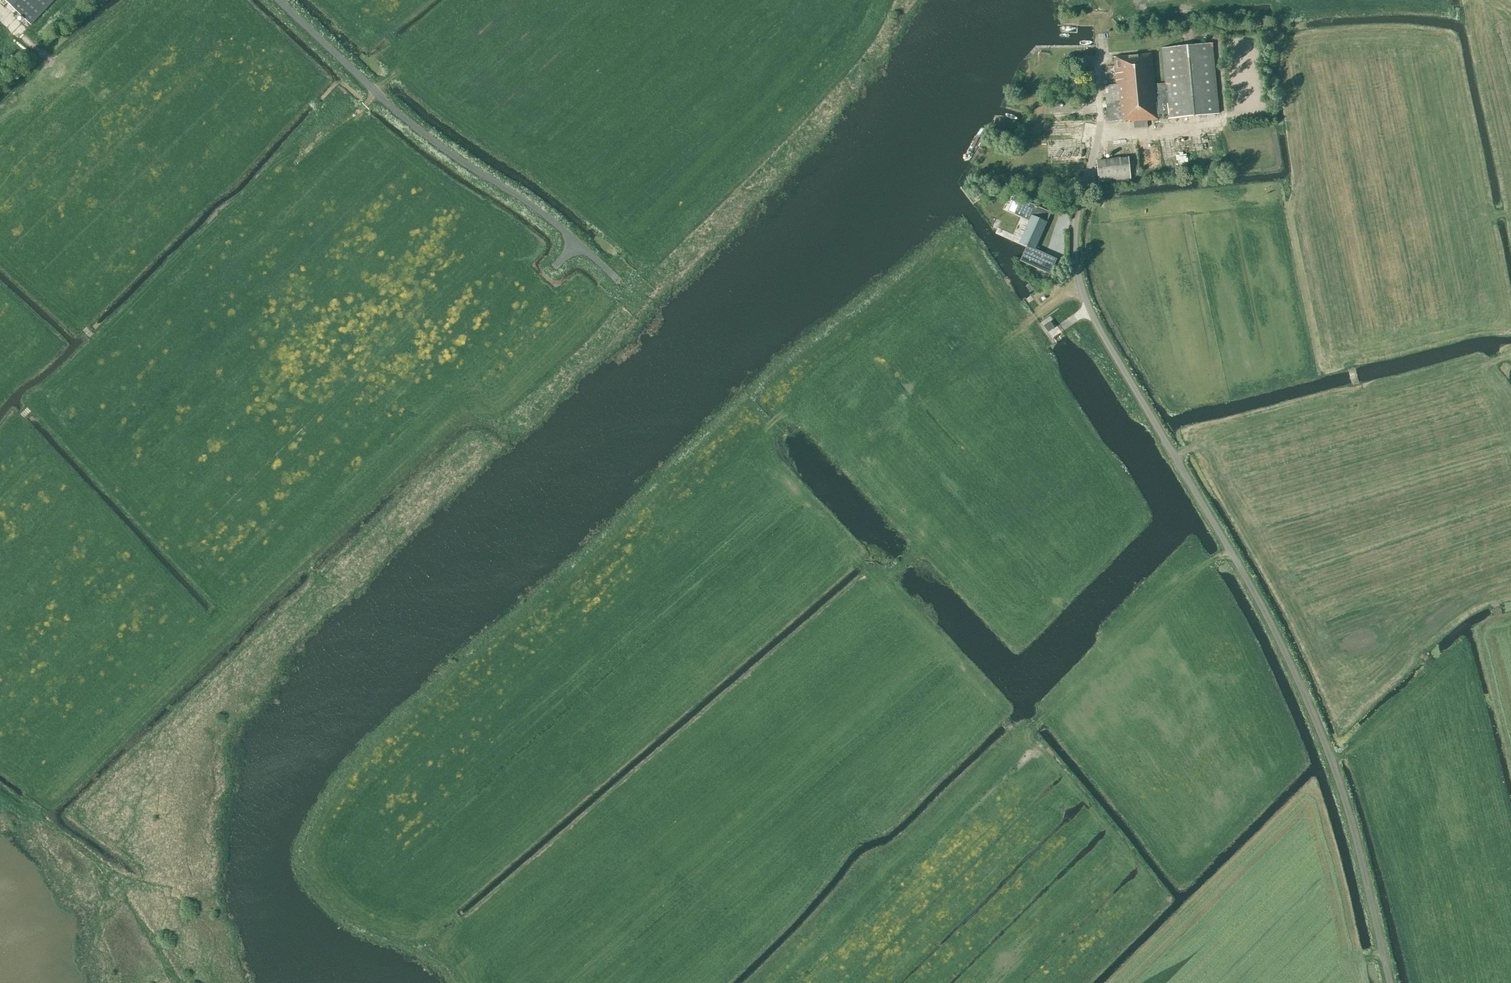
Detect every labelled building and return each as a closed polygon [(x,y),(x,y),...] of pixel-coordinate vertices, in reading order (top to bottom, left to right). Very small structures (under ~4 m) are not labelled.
[(31,25),(54,0),(5,0),(31,25)] [(1169,119),(1218,114),(1212,43),(1162,48),(1165,83),(1155,85),(1152,54),(1113,57),(1115,80),(1116,84),(1105,85),(1108,122),(1129,120),(1129,122),(1133,122),(1134,128),(1147,127),(1146,121),(1158,120),(1157,118),(1168,117),(1169,119)] [(1131,180),(1128,156),(1096,160),(1098,184),(1131,180)] [(1026,244),(1025,246),(1019,258),(1050,274),(1058,256),(1035,247),(1051,209),(1021,197),(1015,209),(1030,215),(1019,241),(1026,244)]
